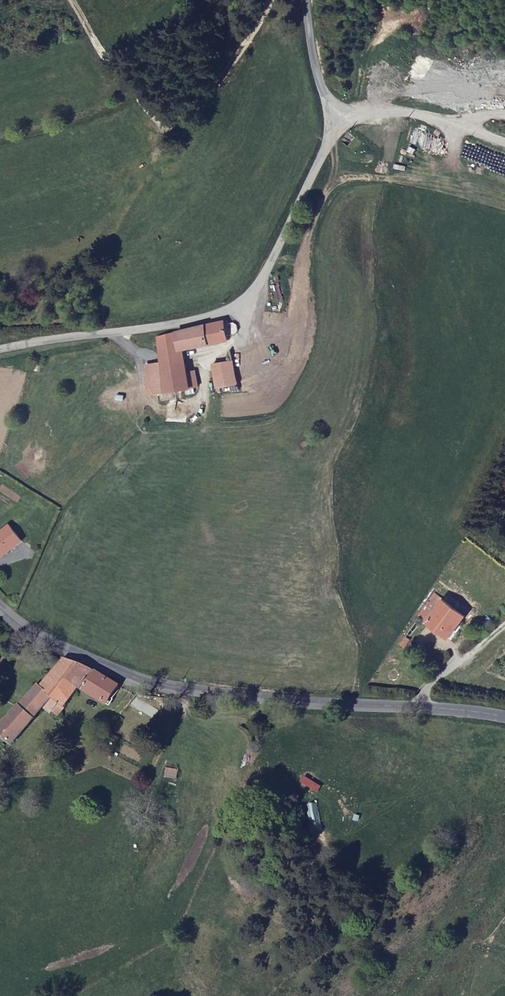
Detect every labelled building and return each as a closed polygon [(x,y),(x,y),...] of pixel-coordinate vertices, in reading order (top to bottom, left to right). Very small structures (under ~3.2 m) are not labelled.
[(223,322),(222,317),(204,322),(205,326),(223,322)] [(205,326),(204,322),(174,329),(177,348),(179,347),(206,341),(205,326)] [(223,323),(223,322),(205,326),(206,341),(226,337),(225,331),(223,323)] [(177,348),(174,329),(153,334),(157,359),(161,388),(186,383),(186,379),(191,378),(190,368),(182,368),(179,347),(177,348)] [(243,347),(239,347),(229,349),(230,359),(235,384),(249,377),(243,347)] [(161,388),(157,359),(141,361),(146,390),(161,388)] [(235,384),(230,359),(209,363),(213,388),(227,386),(235,384)] [(236,391),(235,384),(227,386),(228,393),(236,391)] [(5,525),(0,529),(0,554),(16,541),(5,525)] [(469,618),(440,594),(424,614),(450,638),(469,618)] [(37,685),(52,698),(60,705),(77,685),(103,702),(117,683),(104,675),(87,663),(63,658),(37,685)] [(29,720),(37,712),(52,698),(37,685),(35,683),(14,703),(16,705),(29,720)] [(29,720),(16,705),(0,720),(0,735),(7,742),(29,720)]
